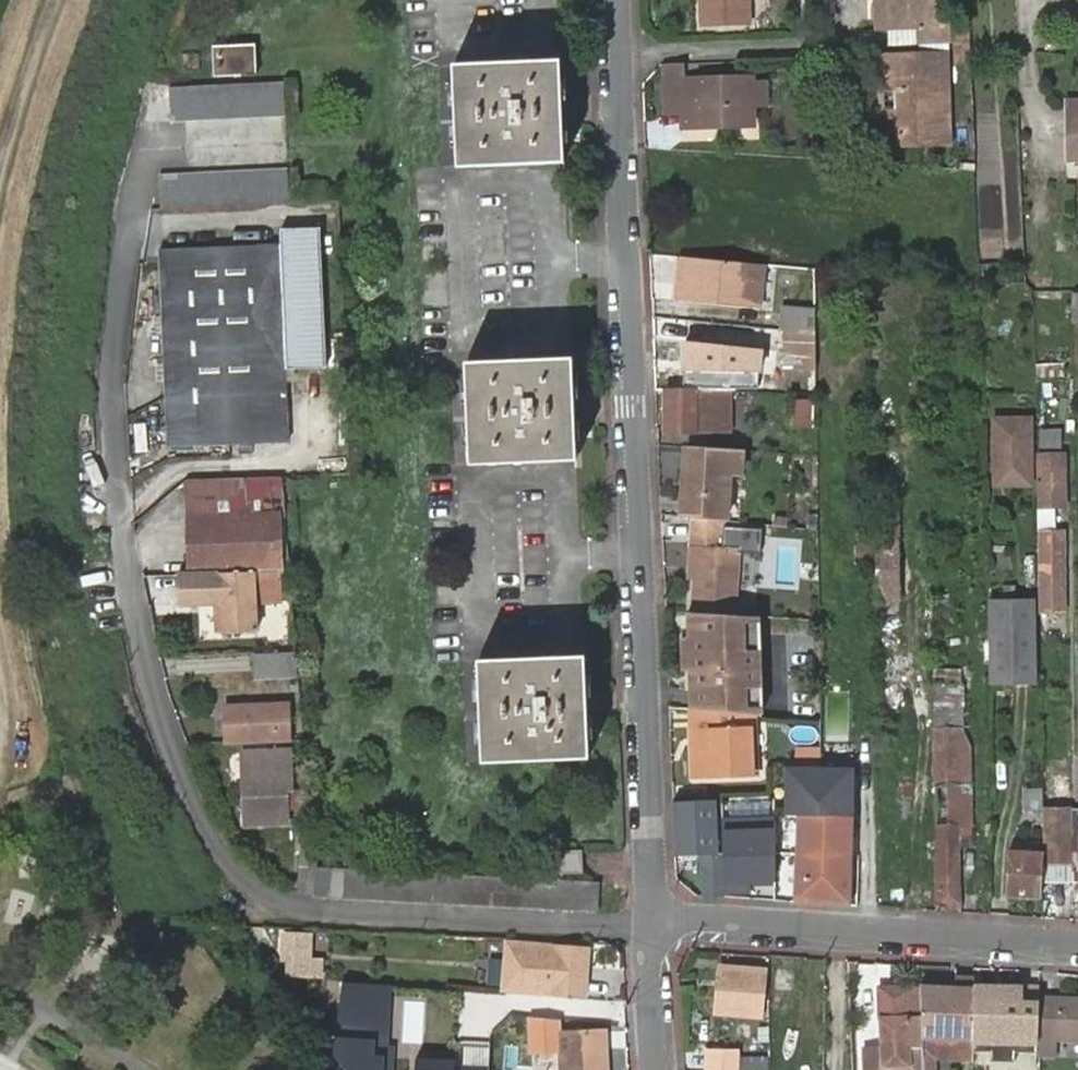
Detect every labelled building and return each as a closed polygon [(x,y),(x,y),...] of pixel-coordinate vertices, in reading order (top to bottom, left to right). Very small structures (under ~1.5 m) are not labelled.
[(748,0),(699,0),(700,27),(749,24),(748,0)] [(947,44),(946,27),(933,27),(932,0),(874,0),(875,30),(916,28),(917,45),(947,44)] [(254,47),(212,48),(213,78),(256,77),(254,47)] [(945,56),(879,59),(883,146),(949,144),(945,56)] [(559,62),(454,66),(458,169),(567,162),(559,62)] [(682,83),(680,65),(662,66),(664,115),(682,114),(681,129),(753,127),(753,108),(752,84),(751,80),(682,83)] [(766,83),(752,84),(753,108),(767,108),(766,83)] [(171,123),(285,118),(283,85),(169,89),(171,123)] [(1067,103),(1067,115),(1077,115),(1077,102),(1067,103)] [(1067,115),(1068,161),(1077,161),(1077,115),(1067,115)] [(161,210),(289,205),(287,171),(159,177),(161,210)] [(279,249),(161,252),(169,448),(288,443),(283,370),(323,368),(318,230),(279,232),(279,249)] [(756,306),(761,266),(679,258),(676,299),(756,306)] [(783,332),(811,335),(811,313),(785,310),(783,332)] [(812,358),(811,335),(783,332),(778,331),(778,359),(812,358)] [(712,391),(726,392),(722,343),(658,343),(659,368),(662,369),(663,392),(712,391)] [(571,360),(465,363),(469,467),(578,459),(571,360)] [(712,391),(663,392),(665,432),(714,430),(712,391)] [(726,392),(712,391),(714,430),(728,429),(726,392)] [(815,419),(815,395),(798,394),(799,420),(815,419)] [(1029,420),(994,420),(995,487),(1030,486),(1029,420)] [(1060,432),(1039,432),(1038,449),(1060,449),(1060,432)] [(722,517),(726,518),(729,474),(739,475),(741,452),(685,448),(681,515),(689,515),(722,517)] [(1039,506),(1055,506),(1065,506),(1064,457),(1038,457),(1039,506)] [(276,514),(275,478),(219,481),(220,517),(188,518),(191,605),(218,604),(220,634),(257,633),(255,602),(280,601),(276,514)] [(219,481),(186,483),(188,518),(220,517),(219,481)] [(897,501),(875,501),(876,601),(898,601),(897,501)] [(1055,534),(1055,506),(1039,506),(1039,534),(1055,534)] [(692,610),(734,613),(738,549),(720,548),(722,517),(689,515),(688,546),(694,546),(693,579),(692,610)] [(1062,533),(1055,534),(1039,534),(1040,611),(1064,611),(1062,533)] [(694,546),(688,546),(686,579),(693,579),(694,546)] [(1033,601),(990,602),(991,682),(1034,682),(1033,601)] [(761,718),(758,615),(734,613),(692,610),(686,610),(687,635),(681,635),(682,668),(689,668),(690,709),(733,714),(739,715),(761,718)] [(255,678),(295,676),(294,654),(293,652),(254,654),(255,678)] [(584,659),(478,663),(481,763),(588,759),(584,659)] [(933,703),(936,902),(959,904),(958,848),(957,825),(970,825),(969,744),(962,730),(956,730),(956,703),(933,703)] [(226,745),(287,743),(286,707),(224,708),(226,745)] [(692,777),(741,776),(739,715),(733,714),(690,709),(692,777)] [(749,776),(749,717),(739,715),(741,776),(749,776)] [(288,752),(242,754),(245,827),(285,826),(283,792),(290,791),(288,752)] [(798,819),(795,902),(851,906),(850,771),(785,771),(785,816),(798,816),(798,819)] [(1042,811),(1041,790),(1024,791),(1025,811),(1042,811)] [(673,804),(675,856),(701,856),(702,897),(724,898),(724,892),(723,855),(715,855),(713,803),(673,804)] [(1043,883),(1077,883),(1077,825),(1077,811),(1042,811),(1043,883)] [(774,820),(722,822),(723,855),(724,892),(750,891),(750,884),(750,874),(774,873),(774,820)] [(957,825),(958,848),(971,848),(970,825),(957,825)] [(1041,855),(1010,852),(1006,894),(1038,897),(1041,855)] [(581,853),(558,853),(559,875),(582,874),(581,853)] [(297,869),(311,869),(310,860),(298,860),(297,869)] [(750,874),(750,884),(774,883),(774,873),(750,874)] [(277,976),(322,978),(323,954),(311,954),(312,929),(280,928),(277,976)] [(585,952),(511,946),(507,989),(583,996),(585,952)] [(752,970),(721,969),(720,1013),(764,1014),(764,991),(753,989),(752,970)] [(922,1019),(920,983),(884,983),(884,987),(884,1018),(910,1018),(922,1019)] [(920,983),(922,1019),(923,1030),(925,1069),(937,1069),(937,1060),(972,1063),(975,1033),(975,985),(920,983)] [(995,984),(975,984),(975,985),(975,1033),(974,1038),(1037,1040),(1037,1036),(1039,1001),(1024,1000),(1024,985),(1010,985),(1006,988),(998,988),(995,984)] [(1040,994),(1041,985),(1024,985),(1024,1000),(1039,1001),(1040,994)] [(1040,994),(1039,1001),(1037,1036),(1037,1051),(1058,1052),(1059,1035),(1077,1036),(1077,995),(1040,994)] [(883,1018),(884,1044),(864,1044),(864,1069),(925,1069),(923,1030),(922,1019),(910,1018),(884,1018),(883,1018)] [(598,1033),(554,1032),(552,1069),(596,1069),(598,1033)] [(738,1054),(737,1067),(762,1068),(762,1056),(738,1054)] [(413,1069),(457,1069),(458,1060),(414,1058),(413,1069)]
